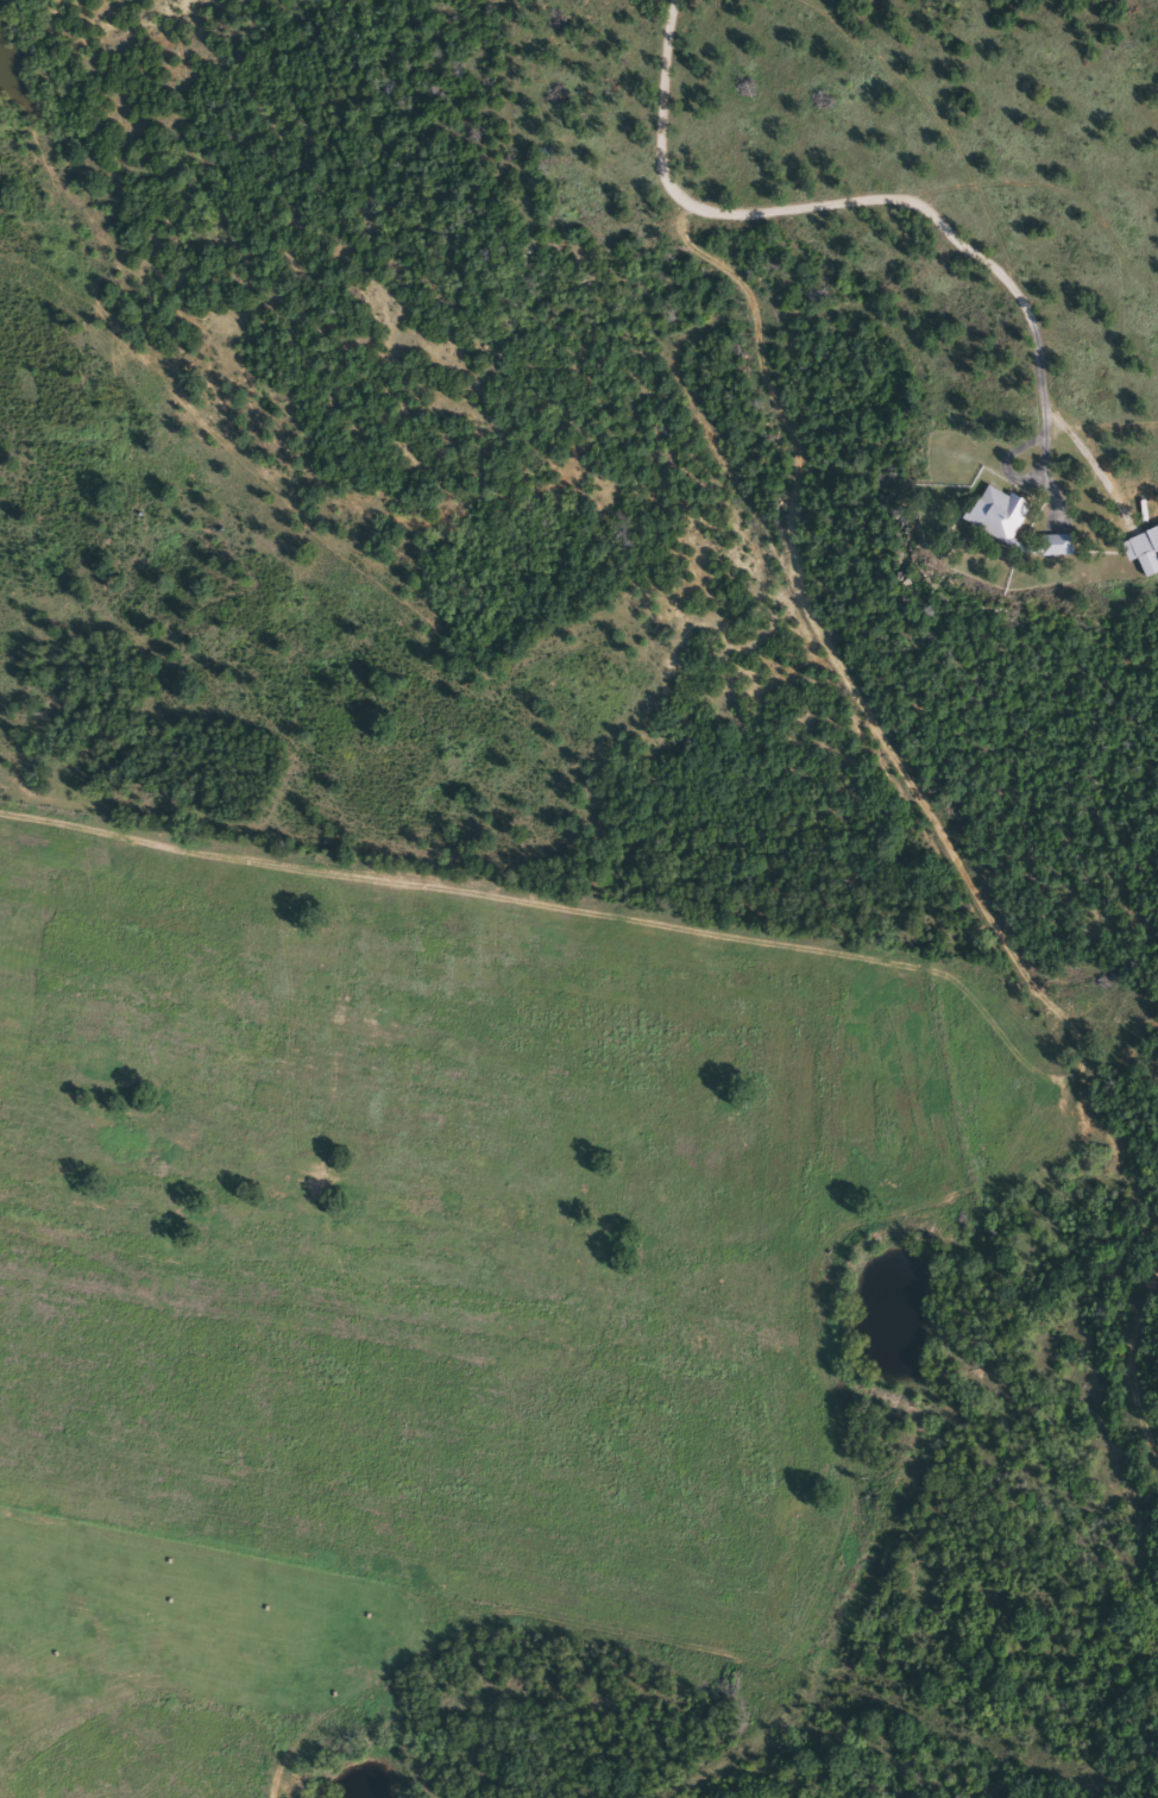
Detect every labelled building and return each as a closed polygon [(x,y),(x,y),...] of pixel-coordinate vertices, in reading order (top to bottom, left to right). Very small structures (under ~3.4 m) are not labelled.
[(1028,504),(984,481),(963,521),(1008,544),(1028,504)] [(1142,577),(1157,570),(1157,566),(1143,531),(1126,538),(1142,577)] [(1071,534),(1039,534),(1039,555),(1071,555),(1071,534)]
